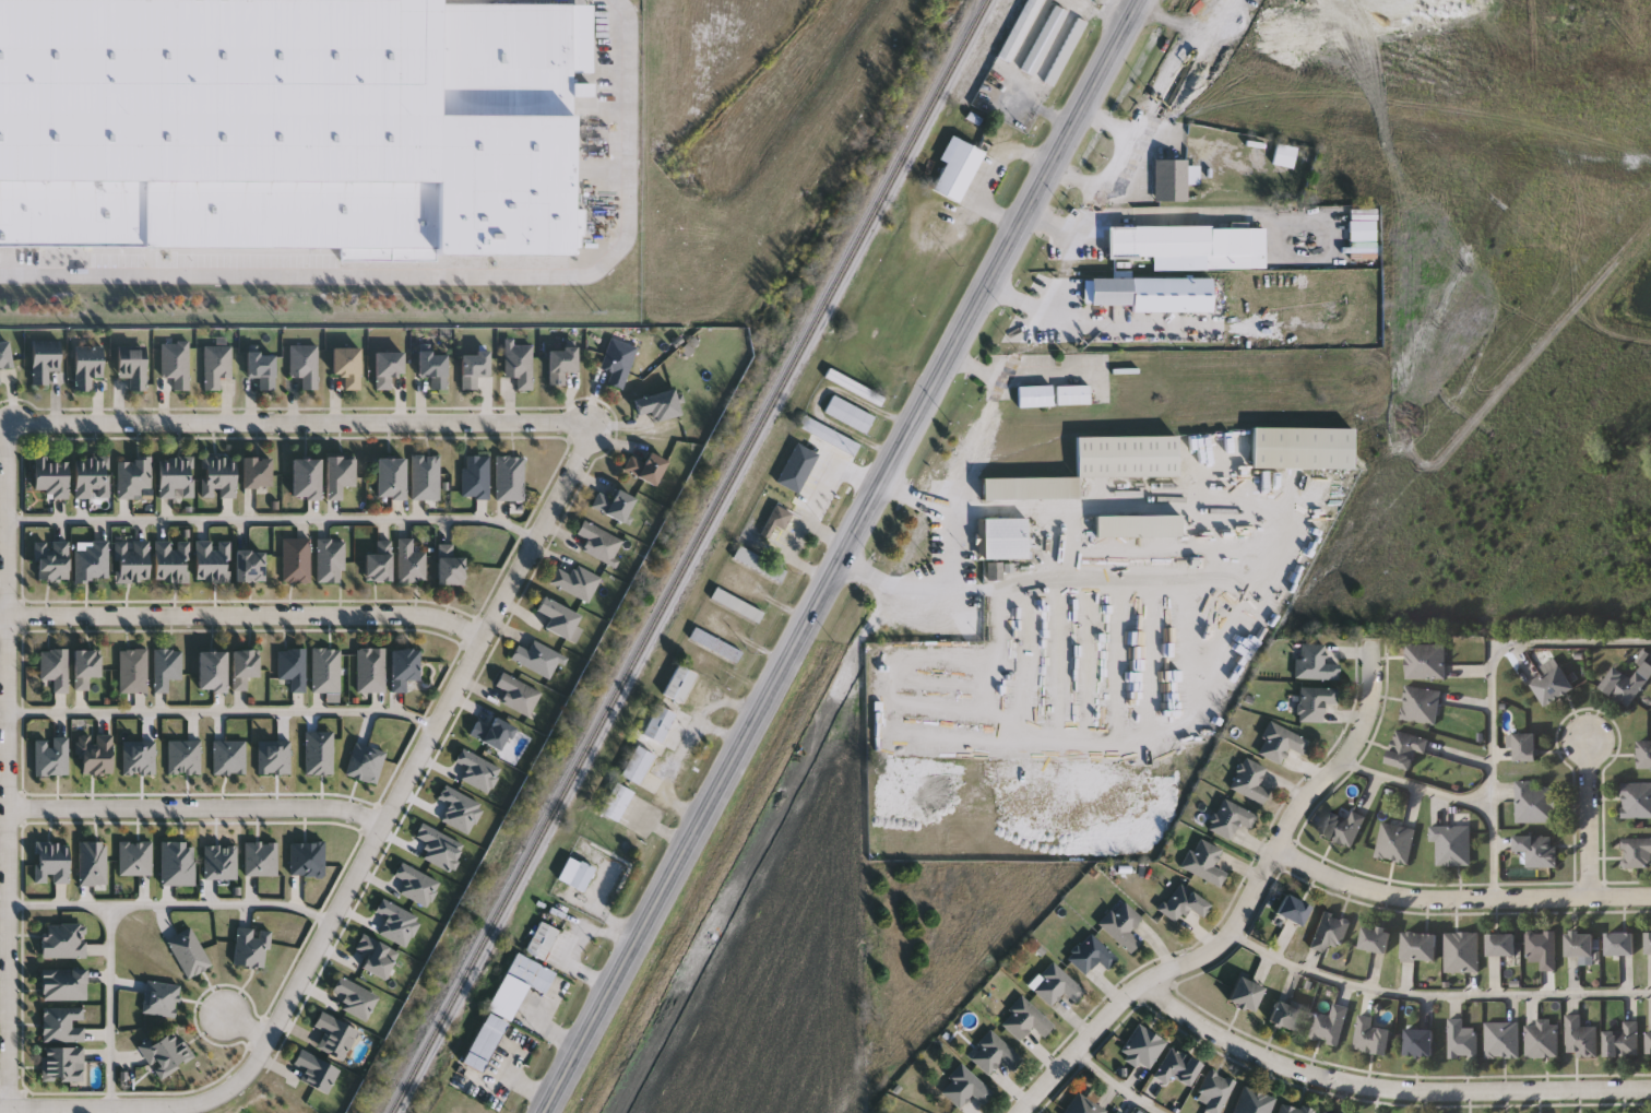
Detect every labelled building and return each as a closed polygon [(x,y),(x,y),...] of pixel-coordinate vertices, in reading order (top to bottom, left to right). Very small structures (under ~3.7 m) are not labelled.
[(340,244),(0,244),(0,0),(436,0),(436,4),(565,3),(566,260),(341,261),(340,244)] [(1001,57),(1029,0),(1043,0),(1012,62),(1001,57)] [(1067,11),(1035,75),(1024,70),(1056,4),(1067,11)] [(1088,23),(1055,86),(1046,82),(1079,17),(1088,23)] [(934,191),(947,163),(941,159),(952,137),(997,158),(973,210),(934,191)] [(1295,166),(1276,166),(1276,145),(1295,146),(1295,166)] [(1156,201),(1156,159),(1188,159),(1188,167),(1199,167),(1199,175),(1191,175),(1191,182),(1188,182),(1188,201),(1156,201)] [(1228,256),(1109,256),(1109,226),(1228,226),(1228,256)] [(610,371),(599,368),(609,338),(636,345),(622,389),(607,384),(610,371)] [(11,365),(0,367),(0,342),(5,341),(11,365)] [(31,341),(58,341),(59,370),(48,371),(48,386),(32,386),(31,341)] [(161,377),(161,342),(188,342),(188,390),(173,390),(173,377),(161,377)] [(203,344),(230,344),(230,378),(218,378),(218,390),(203,390),(203,344)] [(317,344),(317,389),(301,389),(301,376),(289,376),(289,344),(317,344)] [(515,390),(515,376),(504,376),(504,344),(532,344),(532,390),(515,390)] [(102,377),(91,377),(91,390),(74,390),(74,347),(100,346),(102,377)] [(359,346),(359,389),(344,389),(344,374),(332,374),(332,346),(359,346)] [(144,390),(129,390),(129,377),(117,377),(117,347),(144,347),(144,390)] [(548,347),(575,347),(575,370),(562,370),(562,384),(548,384),(548,347)] [(375,351),(403,351),(403,374),(389,374),(389,389),(375,389),(375,351)] [(418,376),(418,351),(446,351),(446,389),(430,389),(430,376),(418,376)] [(488,375),(475,375),(475,388),(461,388),(461,351),(488,351),(488,375)] [(246,376),(246,352),(274,352),(274,389),(259,389),(259,376),(246,376)] [(827,377),(831,368),(886,399),(881,407),(827,377)] [(632,398),(672,387),(679,414),(652,422),(649,410),(637,413),(632,398)] [(1053,387),(1053,407),(1020,407),(1020,387),(1053,387)] [(1090,406),(1058,406),(1058,387),(1090,387),(1090,406)] [(876,417),(867,435),(826,412),(835,395),(876,417)] [(862,441),(856,453),(799,430),(804,418),(862,441)] [(1353,428),(1353,469),(1254,469),(1254,428),(1353,428)] [(1078,498),(983,499),(983,478),(1078,477),(1078,437),(1177,436),(1177,477),(1078,478),(1078,498)] [(629,454),(644,461),(648,451),(666,459),(655,484),(622,470),(629,454)] [(411,499),(411,454),(439,454),(439,499),(411,499)] [(487,497),(461,497),(461,454),(487,454),(487,497)] [(193,497),(158,497),(158,457),(193,455),(193,497)] [(523,499),(496,499),(496,455),(523,455),(523,499)] [(74,497),(74,457),(109,457),(109,497),(74,497)] [(201,497),(201,457),(234,457),(234,497),(201,497)] [(241,487),(241,457),(269,457),(269,487),(241,487)] [(325,499),(325,457),(353,457),(353,486),(341,486),(341,499),(325,499)] [(403,457),(403,497),(376,497),(376,457),(403,457)] [(47,489),(33,489),(33,458),(68,458),(68,497),(47,497),(47,489)] [(319,497),(292,497),(292,458),(319,458),(319,497)] [(151,459),(150,489),(140,489),(140,498),(116,498),(117,459),(151,459)] [(636,498),(625,522),(590,507),(597,490),(610,497),(615,488),(636,498)] [(786,531),(776,526),(771,540),(762,535),(776,506),(794,513),(786,531)] [(1097,516),(1181,516),(1181,537),(1097,537),(1097,516)] [(984,558),(984,519),(1026,519),(1026,558),(984,558)] [(622,541),(610,565),(581,549),(586,538),(575,533),(582,520),(622,541)] [(309,582),(282,582),(282,538),(309,538),(309,582)] [(412,538),(412,550),(425,550),(425,581),(397,581),(397,538),(412,538)] [(343,540),(343,582),(317,582),(317,540),(343,540)] [(35,580),(35,541),(68,541),(68,580),(35,580)] [(73,549),(85,549),(85,541),(107,541),(107,581),(73,580),(73,549)] [(147,582),(115,582),(115,541),(147,541),(147,582)] [(188,582),(154,582),(154,541),(188,541),(188,582)] [(228,582),(194,582),(194,541),(228,541),(228,582)] [(390,580),(365,580),(365,553),(376,553),(376,541),(390,541),(390,580)] [(437,584),(437,544),(452,544),(452,555),(463,555),(463,584),(437,584)] [(788,570),(782,583),(734,559),(740,547),(788,570)] [(235,580),(235,549),(262,549),(262,580),(235,580)] [(569,573),(574,564),(599,577),(586,602),(548,581),(556,566),(569,573)] [(712,600),(717,589),(765,613),(759,623),(712,600)] [(535,611),(542,596),(579,612),(568,639),(544,628),(549,616),(535,611)] [(690,639),(697,627),(744,652),(737,664),(690,639)] [(526,649),(534,638),(561,655),(547,679),(509,656),(518,643),(526,649)] [(1326,644),(1326,665),(1340,665),(1340,679),(1298,679),(1298,644),(1326,644)] [(1446,646),(1446,679),(1406,679),(1406,646),(1446,646)] [(356,692),(356,648),(383,648),(383,692),(356,692)] [(39,678),(39,649),(68,649),(68,692),(54,692),(54,678),(39,678)] [(73,690),(73,649),(98,649),(98,676),(88,676),(88,690),(73,690)] [(146,692),(119,692),(119,649),(146,649),(146,692)] [(180,679),(168,679),(168,691),(154,691),(154,649),(180,649),(180,679)] [(231,689),(231,649),(257,649),(257,676),(247,676),(247,689),(231,689)] [(277,649),(305,649),(305,691),(290,691),(290,678),(277,678),(277,649)] [(311,691),(311,649),(338,649),(338,691),(311,691)] [(404,679),(404,690),(391,690),(391,649),(417,649),(417,679),(404,679)] [(224,651),(224,690),(197,690),(197,651),(224,651)] [(698,674),(682,703),(664,694),(680,664),(698,674)] [(1546,708),(1532,685),(1561,666),(1576,689),(1546,708)] [(1628,709),(1601,688),(1616,667),(1631,679),(1637,672),(1649,680),(1628,709)] [(541,691),(527,717),(500,701),(506,691),(495,685),(501,672),(541,691)] [(1323,722),(1299,721),(1300,687),(1338,688),(1338,703),(1323,703),(1323,722)] [(1440,690),(1437,725),(1402,722),(1405,687),(1440,690)] [(643,734),(658,704),(677,713),(662,744),(643,734)] [(477,719),(488,725),(494,715),(513,726),(499,751),(468,734),(477,719)] [(1310,741),(1303,755),(1290,748),(1282,765),(1258,753),(1272,723),(1310,741)] [(1388,763),(1397,731),(1429,741),(1425,755),(1416,753),(1411,770),(1388,763)] [(1537,734),(1537,762),(1515,762),(1515,734),(1537,734)] [(110,735),(110,772),(80,772),(80,735),(110,735)] [(1639,742),(1650,742),(1650,769),(1639,769),(1639,742)] [(640,784),(621,774),(638,746),(655,755),(640,784)] [(1231,788),(1246,757),(1268,769),(1259,785),(1271,792),(1263,805),(1231,788)] [(634,792),(618,821),(601,813),(617,782),(634,792)] [(1556,824),(1517,824),(1517,782),(1533,782),(1533,788),(1556,788),(1556,824)] [(1623,784),(1650,784),(1650,819),(1623,819),(1623,784)] [(1251,829),(1239,822),(1231,840),(1209,829),(1225,798),(1258,816),(1251,829)] [(1352,849),(1321,834),(1332,812),(1350,819),(1354,812),(1367,817),(1352,849)] [(1377,859),(1382,824),(1415,829),(1410,864),(1377,859)] [(1437,842),(1430,842),(1430,826),(1471,826),(1471,866),(1437,866),(1437,842)] [(1527,853),(1515,853),(1515,836),(1557,836),(1557,867),(1527,867),(1527,853)] [(1183,868),(1197,838),(1223,849),(1214,866),(1227,873),(1221,887),(1183,868)] [(1623,839),(1650,839),(1650,868),(1623,868),(1623,839)] [(68,883),(34,883),(34,841),(68,841),(68,883)] [(106,841),(106,885),(78,885),(78,841),(106,841)] [(193,885),(159,885),(159,841),(193,841),(193,885)] [(560,883),(567,859),(594,865),(587,890),(560,883)] [(1177,922),(1161,912),(1178,884),(1211,902),(1202,916),(1186,907),(1177,922)] [(1302,925),(1276,913),(1286,893),(1311,907),(1302,925)] [(1131,954),(1100,923),(1124,899),(1143,919),(1130,932),(1142,943),(1131,954)] [(1341,947),(1330,943),(1325,952),(1309,946),(1326,910),(1352,922),(1341,947)] [(526,951),(542,922),(560,931),(545,960),(526,951)] [(41,957),(41,923),(84,923),(84,957),(41,957)] [(1361,948),(1365,925),(1391,931),(1387,955),(1361,948)] [(265,927),(264,966),(234,966),(235,926),(265,927)] [(1542,970),(1542,961),(1528,961),(1528,932),(1556,932),(1556,970),(1542,970)] [(1594,957),(1567,957),(1567,932),(1594,932),(1594,957)] [(1085,974),(1068,957),(1092,933),(1118,959),(1107,969),(1098,960),(1085,974)] [(1437,934),(1437,962),(1403,961),(1403,933),(1437,934)] [(1478,972),(1446,972),(1446,933),(1478,933),(1478,972)] [(1635,933),(1635,955),(1607,955),(1607,933),(1635,933)] [(1516,934),(1516,956),(1488,956),(1488,934),(1516,934)] [(528,985),(512,1021),(489,1010),(516,952),(556,972),(546,994),(528,985)] [(1086,992),(1076,1003),(1065,992),(1052,1006),(1032,987),(1055,962),(1086,992)] [(84,967),(85,998),(41,999),(40,968),(84,967)] [(340,1006),(344,997),(331,990),(340,974),(378,996),(364,1021),(340,1006)] [(1254,1013),(1228,1002),(1239,976),(1264,986),(1254,1013)] [(1020,1041),(999,1021),(1024,996),(1055,1026),(1044,1037),(1034,1027),(1020,1041)] [(1294,1032),(1269,1021),(1279,1000),(1304,1011),(1294,1032)] [(1317,1014),(1331,1017),(1334,1004),(1350,1008),(1339,1046),(1310,1039),(1317,1014)] [(507,1023),(485,1068),(466,1058),(488,1015),(507,1023)] [(1375,1018),(1374,1026),(1393,1029),(1389,1056),(1354,1051),(1359,1016),(1375,1018)] [(1582,1027),(1599,1027),(1599,1056),(1567,1056),(1567,1016),(1582,1016),(1582,1027)] [(1449,1058),(1449,1018),(1464,1018),(1464,1029),(1478,1029),(1478,1058),(1449,1058)] [(1527,1058),(1527,1026),(1537,1026),(1537,1019),(1559,1019),(1559,1058),(1527,1058)] [(1639,1057),(1605,1057),(1605,1030),(1624,1030),(1624,1021),(1639,1021),(1639,1057)] [(1520,1022),(1520,1059),(1486,1059),(1486,1022),(1520,1022)] [(139,1046),(173,1025),(193,1056),(158,1078),(139,1046)] [(1167,1041),(1150,1071),(1120,1055),(1138,1025),(1167,1041)] [(969,1054),(991,1030),(1024,1061),(1013,1071),(1002,1062),(989,1075),(969,1054)] [(1406,1057),(1406,1030),(1434,1030),(1434,1057),(1406,1057)] [(83,1080),(40,1081),(40,1046),(82,1046),(83,1080)] [(1172,1078),(1168,1085),(1154,1077),(1171,1046),(1202,1064),(1189,1088),(1172,1078)] [(304,1069),(292,1062),(300,1047),(338,1069),(325,1093),(298,1077),(304,1069)] [(994,1094),(983,1106),(973,1096),(960,1109),(940,1089),(964,1065),(994,1094)] [(1236,1081),(1221,1112),(1210,1112),(1203,1110),(1205,1105),(1196,1100),(1210,1069),(1236,1081)] [(1274,1096),(1270,1112),(1236,1112),(1243,1087),(1274,1096)] [(1108,1112),(1107,1112),(1064,1112),(1080,1091),(1108,1112)] [(1315,1111),(1314,1112),(1279,1112),(1282,1102),(1315,1111)]
